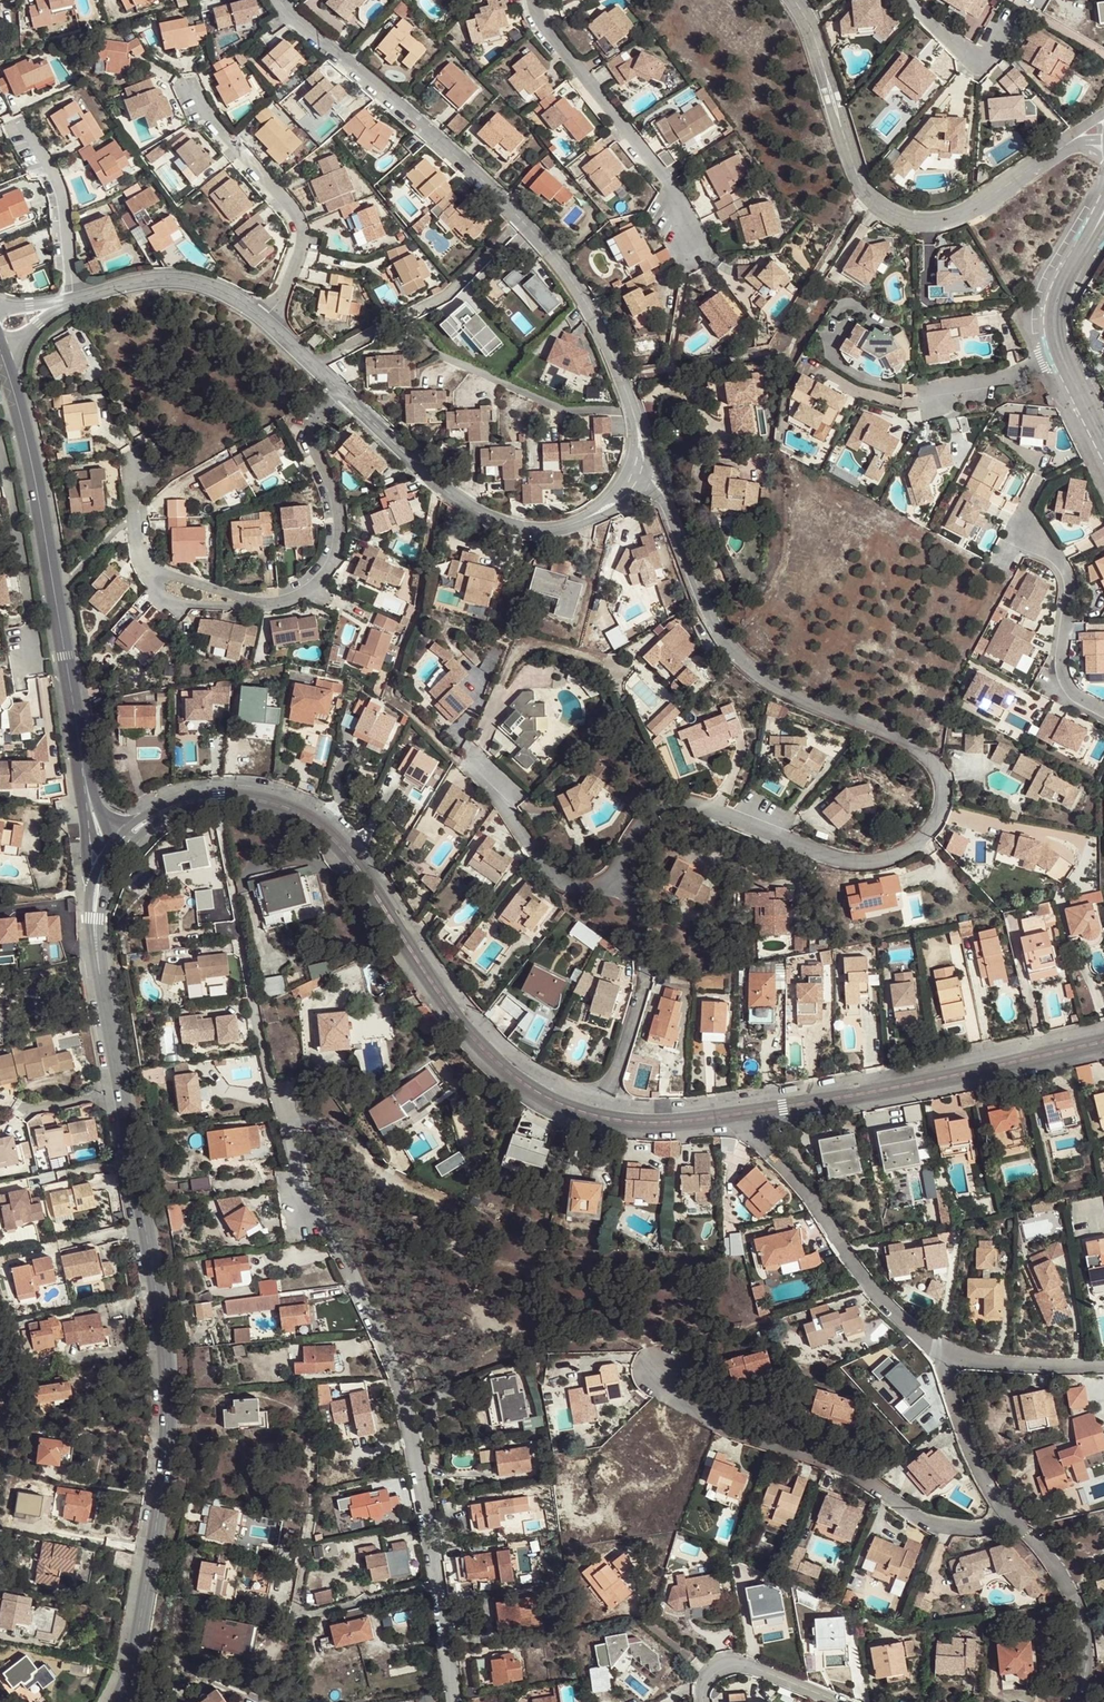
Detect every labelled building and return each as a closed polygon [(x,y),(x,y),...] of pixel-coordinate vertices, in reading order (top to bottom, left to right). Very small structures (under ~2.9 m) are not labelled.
[(30,11),(29,11),(34,28),(43,26),(55,23),(54,19),(76,14),(73,0),(36,0),(37,5),(29,7),(30,11)] [(127,10),(140,3),(147,0),(121,0),(127,10)] [(218,29),(235,25),(235,27),(251,22),(245,0),(243,0),(212,8),(218,29)] [(345,20),(356,7),(357,8),(363,0),(330,0),(326,5),(345,20)] [(402,0),(398,0),(391,8),(403,18),(411,8),(402,0)] [(506,0),(488,0),(490,6),(481,9),(482,14),(477,15),(478,18),(466,21),(473,45),(484,42),(484,39),(482,32),(499,27),(509,25),(504,9),(508,9),(506,0)] [(978,18),(987,2),(983,0),(942,0),(965,13),(966,11),(978,18)] [(880,10),(878,8),(878,3),(877,2),(876,2),(875,2),(858,4),(856,4),(855,5),(856,10),(851,10),(840,23),(841,32),(858,30),(858,26),(873,25),(888,37),(899,23),(881,8),(880,10)] [(594,45),(608,62),(622,53),(615,44),(634,28),(616,6),(607,14),(605,12),(588,26),(599,40),(594,45)] [(55,23),(43,26),(44,30),(78,22),(76,14),(54,19),(55,23)] [(159,24),(164,50),(175,47),(174,44),(196,39),(196,40),(207,38),(204,23),(188,27),(186,18),(159,24)] [(411,53),(403,62),(410,69),(427,50),(408,34),(413,28),(403,18),(397,25),(399,27),(397,30),(395,28),(378,47),(384,52),(381,55),(392,64),(401,55),(394,49),(400,43),(411,53)] [(251,22),(235,27),(237,32),(252,28),(251,22)] [(888,37),(873,25),(858,26),(858,30),(858,32),(874,31),(886,40),(888,37)] [(501,35),(499,27),(482,32),(484,39),(501,35)] [(1064,63),(1070,52),(1033,29),(1027,40),(1029,41),(1034,44),(1031,49),(1026,46),(1024,44),(1018,54),(1022,57),(1021,58),(1041,70),(1046,74),(1047,74),(1057,58),(1060,61),(1064,63)] [(144,51),(137,38),(127,44),(99,40),(97,60),(106,61),(105,72),(128,75),(130,58),(128,58),(125,58),(126,54),(129,51),(131,50),(135,57),(144,51)] [(196,39),(174,44),(175,47),(175,50),(197,45),(196,40),(196,39)] [(261,61),(281,82),(288,75),(285,72),(300,58),(293,50),(290,53),(287,50),(290,47),(283,40),(261,61)] [(606,63),(622,85),(638,75),(639,71),(651,77),(651,76),(659,80),(666,67),(658,63),(659,60),(642,52),(638,61),(633,59),(626,50),(622,53),(608,62),(606,63)] [(531,52),(512,66),(517,72),(508,79),(519,93),(525,89),(530,96),(535,93),(541,101),(551,93),(554,91),(546,82),(544,84),(539,78),(541,76),(546,72),(531,52)] [(638,61),(642,52),(633,59),(638,61)] [(1068,66),(1075,55),(1070,52),(1064,63),(1068,66)] [(921,97),(936,79),(922,67),(914,60),(912,63),(903,54),(885,76),(895,85),(900,79),(921,97)] [(227,56),(212,64),(217,73),(214,74),(219,85),(221,88),(217,90),(225,105),(251,91),(236,62),(231,64),(227,56)] [(922,67),(924,65),(916,58),(914,60),(922,67)] [(1047,74),(1051,76),(1060,61),(1057,58),(1047,74)] [(0,80),(0,89),(1,92),(2,94),(12,90),(16,97),(27,92),(25,88),(23,82),(31,79),(33,84),(53,75),(46,61),(34,66),(30,59),(4,71),(7,77),(0,80)] [(461,108),(479,89),(450,62),(437,77),(444,83),(441,86),(448,93),(447,95),(461,108)] [(317,70),(306,79),(314,88),(304,97),(313,107),(316,104),(325,114),(333,108),(330,105),(333,102),(336,105),(338,103),(347,95),(337,84),(332,87),(317,70)] [(1042,82),(1046,74),(1041,70),(1038,76),(1042,82)] [(649,81),(651,77),(639,71),(638,75),(649,81)] [(1030,100),(1023,101),(1019,98),(1018,87),(1007,74),(999,82),(1011,95),(1011,98),(989,100),(991,121),(1016,119),(1025,118),(1025,117),(1036,116),(1036,107),(1030,100)] [(54,79),(53,75),(33,84),(35,88),(54,79)] [(884,99),(895,85),(885,76),(873,90),(884,99)] [(444,83),(437,77),(430,84),(444,98),(447,95),(448,93),(441,86),(444,83)] [(23,82),(25,88),(33,84),(31,79),(23,82)] [(154,89),(150,79),(125,88),(126,91),(122,92),(124,97),(128,96),(129,98),(124,100),(129,112),(147,105),(154,122),(156,122),(173,115),(166,97),(163,98),(162,95),(159,96),(153,93),(151,90),(154,89)] [(917,102),(921,97),(900,79),(895,85),(917,102)] [(696,92),(702,101),(703,100),(709,96),(703,87),(696,92)] [(530,96),(525,89),(519,93),(525,100),(530,96)] [(558,102),(551,93),(541,101),(539,103),(546,112),(559,127),(564,123),(579,142),(595,129),(579,111),(577,113),(564,97),(558,102)] [(709,96),(703,100),(711,111),(718,107),(709,96)] [(79,137),(82,136),(87,145),(90,143),(102,136),(88,112),(82,115),(80,117),(78,113),(80,111),(74,101),(50,116),(56,126),(58,124),(63,133),(70,128),(76,139),(79,137)] [(338,103),(336,105),(333,102),(330,105),(333,108),(336,111),(341,107),(338,103)] [(313,107),(322,117),(325,114),(316,104),(313,107)] [(713,124),(700,104),(681,116),(679,113),(667,120),(673,129),(660,137),(660,138),(666,147),(667,148),(680,140),(691,133),(694,137),(713,124)] [(154,122),(147,105),(129,112),(132,121),(145,116),(150,129),(158,126),(156,122),(154,122)] [(274,115),(264,105),(253,115),(264,125),(254,134),(269,149),(271,146),(284,159),(301,143),(287,129),(284,132),(271,118),(274,115)] [(365,108),(342,127),(349,135),(352,132),(358,139),(357,142),(370,151),(374,145),(383,151),(390,141),(388,140),(394,131),(379,122),(377,123),(375,125),(370,121),(372,119),(374,118),(365,108)] [(555,131),(559,127),(546,112),(542,115),(555,131)] [(497,113),(478,134),(494,149),(500,142),(511,153),(525,138),(497,113)] [(449,124),(459,133),(469,123),(459,114),(449,124)] [(287,129),(274,115),(271,118),(284,132),(287,129)] [(1025,127),(1037,126),(1036,116),(1025,117),(1025,118),(1016,119),(1017,122),(1024,122),(1025,127)] [(963,154),(965,120),(946,118),(946,120),(935,120),(931,119),(902,155),(915,166),(929,150),(939,150),(939,152),(951,153),(963,154)] [(683,144),(694,137),(691,133),(680,140),(683,144)] [(82,136),(79,137),(85,147),(87,145),(82,136)] [(650,145),(656,154),(666,147),(660,138),(650,145)] [(197,177),(214,163),(205,152),(203,154),(196,145),(191,139),(176,151),(181,157),(188,166),(197,177)] [(85,147),(78,151),(84,161),(87,159),(89,164),(93,162),(96,166),(92,169),(103,186),(122,174),(120,169),(129,164),(115,141),(96,153),(90,143),(87,145),(85,147)] [(500,142),(494,149),(509,162),(514,156),(511,153),(500,142)] [(606,149),(604,150),(598,142),(587,150),(594,159),(582,168),(601,192),(612,183),(609,180),(614,176),(615,177),(624,170),(606,149)] [(198,143),(196,145),(203,154),(205,152),(198,143)] [(284,159),(271,146),(269,149),(266,151),(279,164),(284,159)] [(950,159),(951,153),(939,152),(939,150),(929,150),(915,166),(902,155),(890,169),(898,173),(906,163),(916,171),(931,153),(939,154),(939,158),(950,159)] [(325,202),(329,213),(341,208),(354,202),(350,192),(354,190),(345,167),(341,168),(335,154),(319,160),(323,170),(327,168),(329,173),(325,175),(317,178),(322,191),(317,193),(321,203),(325,202)] [(735,182),(748,175),(738,155),(710,170),(714,177),(710,179),(703,183),(711,198),(712,199),(714,199),(719,197),(729,192),(732,190),(729,185),(728,183),(733,179),(735,182)] [(188,166),(181,157),(176,161),(184,170),(188,166)] [(442,199),(450,191),(452,189),(424,158),(406,175),(427,197),(434,190),(442,199)] [(564,206),(573,196),(537,163),(522,180),(539,196),(541,194),(550,201),(554,197),(564,206)] [(250,204),(223,170),(204,185),(210,194),(209,195),(217,205),(221,201),(234,217),(250,204)] [(612,183),(601,192),(606,198),(622,185),(615,177),(614,176),(609,180),(612,183)] [(317,193),(322,191),(317,178),(311,180),(317,193)] [(210,194),(204,185),(200,188),(207,196),(209,195),(210,194)] [(121,216),(130,231),(140,225),(149,240),(155,250),(164,245),(161,241),(169,236),(179,229),(170,215),(154,225),(144,209),(158,201),(149,187),(125,202),(130,210),(121,216)] [(13,219),(29,212),(20,189),(2,196),(3,198),(0,199),(0,224),(13,219)] [(457,199),(450,191),(442,199),(438,203),(450,216),(448,218),(455,226),(464,235),(467,232),(474,239),(492,222),(484,214),(481,217),(475,210),(473,212),(468,207),(472,203),(468,198),(458,208),(453,203),(457,199)] [(729,192),(719,197),(721,200),(731,195),(729,192)] [(715,204),(718,211),(733,203),(734,202),(731,195),(721,200),(715,204)] [(747,216),(740,218),(747,242),(779,234),(771,200),(745,207),(747,216)] [(230,221),(234,217),(221,201),(217,205),(230,221)] [(354,202),(341,208),(345,218),(349,217),(352,216),(359,232),(362,231),(367,243),(387,235),(374,206),(362,211),(358,201),(354,202)] [(477,208),(472,203),(468,207),(473,212),(475,210),(477,208)] [(738,212),(733,203),(718,211),(717,212),(722,221),(731,216),(738,212)] [(734,220),(741,244),(747,242),(740,218),(739,212),(738,212),(731,216),(732,220),(734,220)] [(264,222),(257,213),(236,231),(243,239),(250,247),(247,250),(259,264),(273,252),(274,251),(273,248),(270,244),(267,247),(264,244),(268,241),(272,238),(261,225),(264,222)] [(427,213),(421,219),(426,225),(432,219),(427,213)] [(441,217),(452,229),(455,226),(448,218),(444,214),(441,217)] [(121,248),(107,216),(84,226),(97,258),(121,248)] [(356,233),(359,232),(352,216),(349,217),(356,233)] [(0,224),(0,229),(14,223),(13,219),(0,224)] [(122,219),(117,222),(124,234),(129,230),(122,219)] [(426,225),(421,219),(412,227),(419,234),(427,226),(426,225)] [(501,231),(508,223),(506,220),(498,228),(501,231)] [(140,246),(149,240),(140,225),(130,231),(140,246)] [(644,273),(650,270),(660,265),(655,254),(652,255),(642,237),(640,238),(638,235),(634,227),(614,237),(625,258),(630,268),(639,263),(644,273)] [(364,245),(367,243),(362,231),(359,232),(364,245)] [(4,243),(8,253),(0,256),(0,276),(2,280),(16,274),(15,271),(30,265),(38,262),(31,243),(29,244),(27,245),(23,235),(4,243)] [(157,253),(174,243),(169,236),(161,241),(164,245),(155,250),(157,253)] [(617,262),(625,258),(614,237),(607,241),(617,262)] [(250,247),(243,239),(236,245),(255,268),(259,264),(247,250),(250,247)] [(868,285),(886,255),(892,254),(889,241),(879,244),(874,251),(871,249),(872,247),(870,246),(861,240),(844,270),(868,285)] [(389,251),(393,264),(388,267),(395,281),(399,279),(403,286),(408,296),(425,287),(422,281),(431,276),(421,259),(416,262),(412,255),(409,257),(405,246),(389,251)] [(950,274),(963,273),(968,280),(974,289),(988,278),(966,247),(951,248),(951,258),(950,257),(948,257),(946,258),(945,259),(946,261),(938,261),(938,286),(950,286),(950,281),(950,274)] [(160,259),(165,268),(178,268),(171,256),(160,259)] [(100,271),(95,259),(89,262),(93,273),(100,271)] [(780,283),(786,275),(772,262),(770,264),(764,272),(756,265),(737,266),(738,278),(745,278),(758,289),(765,282),(774,290),(780,283)] [(18,278),(33,272),(30,265),(15,271),(16,274),(18,278)] [(504,277),(513,289),(527,278),(518,266),(504,277)] [(644,273),(626,283),(631,293),(623,297),(634,317),(641,313),(650,309),(653,315),(664,309),(655,292),(645,297),(640,289),(655,281),(650,270),(644,273)] [(866,288),(868,285),(844,270),(842,273),(866,288)] [(353,287),(351,286),(352,276),(332,272),(330,284),(342,286),(341,294),(329,292),(328,298),(320,296),(317,312),(325,313),(337,315),(348,317),(353,287)] [(548,314),(562,302),(537,273),(523,285),(548,314)] [(790,278),(786,275),(780,283),(784,286),(790,278)] [(433,295),(443,290),(441,288),(438,287),(431,290),(433,295)] [(718,293),(700,307),(712,323),(710,325),(720,338),(741,323),(718,293)] [(762,296),(755,303),(761,309),(768,301),(762,296)] [(1094,312),(1103,317),(1103,314),(1103,297),(1103,296),(1094,312)] [(464,306),(442,325),(452,337),(465,326),(485,349),(492,343),(496,348),(503,342),(478,314),(474,317),(464,306)] [(653,315),(650,309),(641,313),(644,319),(653,315)] [(1094,312),(1089,320),(1103,328),(1103,318),(1103,317),(1094,312)] [(931,356),(926,357),(927,365),(950,362),(949,354),(952,353),(950,339),(955,339),(976,336),(974,318),(939,322),(940,325),(927,327),(931,356)] [(891,364),(901,359),(903,358),(903,355),(900,348),(898,349),(890,334),(890,333),(890,331),(888,329),(886,329),(884,329),(883,330),(882,332),(876,329),(873,333),(858,325),(853,334),(855,334),(851,342),(848,340),(842,350),(854,357),(857,351),(860,353),(866,343),(881,352),(882,353),(885,352),(891,364)] [(69,329),(53,338),(59,350),(44,358),(55,378),(65,372),(86,360),(69,329)] [(317,332),(307,343),(316,350),(325,340),(317,332)] [(559,341),(551,360),(579,373),(580,371),(588,374),(591,366),(584,363),(588,354),(574,347),(578,339),(566,334),(562,342),(559,341)] [(366,358),(367,375),(377,374),(377,369),(387,369),(388,374),(388,387),(411,386),(410,367),(404,367),(404,359),(404,355),(376,356),(376,357),(366,358)] [(903,363),(901,359),(891,364),(886,367),(888,370),(892,371),(894,370),(903,363)] [(86,360),(65,372),(67,376),(88,364),(86,360)] [(817,430),(821,422),(831,428),(846,399),(803,375),(791,398),(802,404),(795,418),(817,430)] [(753,380),(756,397),(765,395),(762,379),(753,380)] [(749,402),(757,401),(756,397),(753,380),(731,384),(733,395),(736,394),(737,402),(729,403),(732,425),(753,422),(749,402)] [(731,384),(726,384),(729,403),(737,402),(736,394),(733,395),(731,384)] [(405,404),(406,424),(426,423),(426,408),(425,404),(437,404),(437,408),(447,407),(447,403),(446,397),(446,390),(411,392),(411,395),(412,403),(405,404)] [(99,424),(97,402),(72,405),(70,395),(54,397),(56,408),(64,407),(66,432),(80,430),(80,426),(99,424)] [(1050,395),(1046,397),(1048,402),(1047,402),(1049,406),(1054,403),(1050,395)] [(446,412),(447,429),(458,428),(457,424),(467,423),(468,428),(469,442),(489,440),(487,406),(480,407),(480,409),(456,410),(456,411),(446,412)] [(1048,440),(1049,432),(1050,418),(1010,415),(1008,436),(1021,437),(1020,446),(1034,450),(1044,451),(1045,439),(1048,440)] [(876,456),(871,464),(884,471),(900,441),(886,434),(890,427),(875,419),(864,416),(852,437),(863,443),(873,449),(876,456)] [(753,422),(732,425),(734,436),(754,433),(753,422)] [(1055,446),(1057,433),(1049,432),(1048,440),(1047,445),(1055,446)] [(354,434),(338,450),(346,457),(349,454),(357,461),(354,465),(368,478),(377,469),(380,472),(387,464),(354,434)] [(275,435),(233,459),(237,467),(242,474),(252,469),(256,475),(275,465),(275,466),(283,462),(276,450),(282,447),(275,435)] [(857,454),(863,443),(852,437),(846,448),(857,454)] [(561,443),(562,460),(571,460),(571,455),(582,455),(582,459),(583,473),(603,472),(602,444),(596,445),(596,441),(571,442),(571,443),(561,443)] [(937,470),(953,466),(947,445),(935,448),(934,447),(921,451),(919,455),(920,458),(917,459),(908,475),(918,507),(934,502),(929,486),(937,470)] [(480,450),(481,466),(491,466),(491,461),(504,461),(504,466),(504,479),(516,478),(523,478),(523,474),(522,457),(516,457),(516,450),(516,447),(491,448),(491,449),(480,450)] [(349,454),(346,457),(354,465),(357,461),(349,454)] [(965,489),(984,499),(988,491),(990,486),(994,488),(1006,467),(983,456),(965,489)] [(212,470),(214,473),(225,467),(223,464),(212,470)] [(878,482),(884,471),(871,464),(866,475),(878,482)] [(275,465),(256,475),(259,480),(277,470),(275,466),(275,465)] [(758,497),(769,498),(770,488),(759,487),(759,483),(736,481),(737,476),(730,476),(731,468),(716,466),(715,473),(711,475),(710,476),(709,479),(710,483),(710,484),(712,485),(714,486),(712,507),(727,509),(728,501),(733,501),(734,498),(745,499),(744,505),(746,506),(757,507),(758,497)] [(212,470),(199,478),(212,501),(236,488),(238,491),(248,485),(242,474),(237,467),(228,472),(225,467),(214,473),(212,470)] [(1006,467),(994,488),(998,490),(1009,469),(1006,467)] [(80,482),(81,487),(69,488),(72,514),(85,512),(83,504),(94,503),(95,507),(105,506),(103,480),(107,480),(106,469),(90,471),(92,481),(80,482)] [(80,482),(92,481),(90,471),(79,472),(80,482)] [(528,474),(528,484),(523,485),(524,504),(543,503),(543,490),(543,485),(554,485),(554,489),(564,489),(563,471),(553,472),(553,471),(528,472),(528,474)] [(918,507),(908,475),(903,477),(912,508),(918,507)] [(517,490),(516,478),(504,479),(505,491),(517,490)] [(399,525),(413,520),(405,498),(407,497),(402,483),(384,489),(391,508),(373,514),(376,521),(372,523),(376,535),(393,528),(395,528),(394,526),(398,524),(399,525)] [(1079,525),(1080,521),(1088,522),(1092,504),(1083,502),(1085,490),(1068,487),(1067,494),(1058,492),(1054,512),(1062,513),(1061,522),(1079,525)] [(984,499),(965,489),(946,526),(962,534),(969,522),(980,528),(981,528),(986,519),(977,515),(980,510),(982,511),(988,501),(984,499)] [(988,491),(984,499),(988,501),(992,493),(988,491)] [(728,501),(727,509),(745,511),(746,506),(744,505),(745,499),(734,498),(733,501),(728,501)] [(990,502),(988,501),(982,511),(985,513),(990,502)] [(83,504),(85,512),(106,510),(105,506),(95,507),(94,503),(83,504)] [(303,519),(306,518),(310,518),(309,506),(281,508),(282,520),(288,520),(288,528),(283,529),(285,547),(295,546),(295,541),(312,539),(311,526),(307,527),(304,527),(303,519)] [(259,512),(260,520),(231,523),(234,545),(251,543),(252,545),(263,543),(261,526),(272,525),(270,511),(259,512)] [(186,529),(186,517),(169,517),(169,530),(172,530),(173,557),(195,556),(206,556),(206,528),(186,529)] [(626,548),(618,563),(629,569),(631,573),(629,575),(632,585),(644,580),(643,576),(654,572),(653,569),(662,566),(652,537),(663,533),(657,517),(643,522),(646,532),(647,532),(648,535),(640,538),(643,547),(632,551),(626,548)] [(980,528),(969,522),(962,534),(973,540),(980,528)] [(395,528),(393,528),(394,533),(401,530),(399,525),(398,524),(394,526),(395,528)] [(274,544),(272,525),(261,526),(263,543),(263,545),(274,544)] [(1103,543),(1103,526),(1092,533),(1100,546),(1103,543)] [(384,563),(389,553),(368,543),(359,565),(354,575),(367,581),(383,588),(386,581),(400,587),(406,573),(384,563)] [(475,602),(489,606),(493,588),(493,587),(494,582),(497,570),(477,565),(480,556),(462,551),(460,561),(453,559),(450,572),(458,574),(457,578),(455,588),(466,591),(477,594),(475,602)] [(552,573),(567,578),(572,563),(557,558),(552,573)] [(1100,577),(1103,585),(1103,558),(1088,566),(1090,582),(1100,577)] [(629,575),(631,573),(629,569),(618,563),(615,568),(629,575)] [(121,575),(110,565),(92,585),(99,591),(93,598),(109,612),(130,588),(119,578),(121,575)] [(531,589),(560,598),(556,612),(572,617),(581,586),(567,582),(568,578),(567,578),(552,573),(537,569),(531,589)] [(656,577),(654,572),(643,576),(644,580),(656,577)] [(1010,608),(1030,619),(1037,606),(1038,607),(1047,591),(1044,590),(1042,588),(1045,582),(1028,573),(1010,608)] [(0,576),(0,604),(9,603),(4,575),(0,576)] [(1014,577),(1010,584),(1014,587),(1018,579),(1014,577)] [(657,583),(665,607),(677,601),(670,579),(657,583)] [(383,588),(367,581),(365,584),(382,591),(383,588)] [(475,602),(477,594),(466,591),(464,600),(475,602)] [(106,615),(109,612),(93,598),(90,601),(106,615)] [(1038,607),(1037,606),(1030,619),(1034,621),(1041,608),(1038,607)] [(1006,613),(997,608),(994,613),(1004,618),(1006,613)] [(400,633),(404,625),(378,613),(374,624),(394,633),(395,630),(400,633)] [(301,642),(320,638),(315,615),(297,619),(297,621),(293,622),(292,618),(270,622),(275,645),(301,640),(301,642)] [(124,616),(111,630),(119,637),(119,638),(131,649),(135,645),(151,659),(166,642),(148,625),(145,628),(141,625),(135,620),(132,623),(124,616)] [(643,657),(654,667),(661,661),(677,678),(673,682),(672,684),(671,685),(671,687),(673,690),(674,692),(676,694),(679,694),(681,694),(683,693),(698,678),(681,661),(696,646),(688,638),(690,636),(677,623),(681,620),(677,616),(670,622),(675,626),(671,630),(643,657)] [(1028,630),(1004,618),(986,652),(1015,667),(1020,657),(1024,660),(1032,645),(1022,640),(1028,630)] [(241,661),(244,645),(253,647),(257,628),(247,626),(246,629),(213,622),(200,620),(198,632),(211,635),(209,644),(228,648),(226,658),(241,661)] [(666,626),(671,630),(675,626),(670,622),(666,626)] [(379,670),(392,635),(372,628),(365,645),(363,653),(360,652),(356,650),(352,662),(372,669),(372,668),(379,670)] [(1103,673),(1103,632),(1086,632),(1087,640),(1083,640),(1084,656),(1086,656),(1086,674),(1103,673)] [(127,653),(131,649),(119,638),(115,642),(127,653)] [(466,642),(460,648),(467,656),(473,650),(466,642)] [(329,655),(336,657),(338,648),(331,647),(329,655)] [(346,660),(352,662),(356,650),(350,648),(346,660)] [(473,650),(467,656),(471,661),(478,655),(473,650)] [(1020,657),(1015,667),(1019,669),(1024,660),(1020,657)] [(440,701),(436,705),(452,723),(474,702),(461,688),(456,692),(453,689),(457,685),(468,674),(452,658),(445,665),(451,671),(430,691),(440,701)] [(12,704),(4,698),(0,671),(0,703),(1,708),(4,710),(9,709),(11,733),(31,731),(27,703),(12,705),(12,704)] [(1006,709),(1016,692),(979,671),(964,699),(996,717),(1002,706),(1006,709)] [(297,684),(290,717),(302,719),(301,722),(314,725),(316,713),(318,705),(330,708),(333,692),(341,694),(342,685),(326,681),(324,690),(297,684)] [(591,697),(601,693),(598,683),(597,682),(583,688),(588,693),(591,697)] [(213,704),(229,704),(230,688),(214,688),(214,691),(194,691),(194,700),(187,700),(187,721),(213,720),(213,704)] [(528,769),(538,759),(528,750),(542,735),(537,730),(536,718),(545,717),(544,703),(535,704),(534,691),(523,691),(509,706),(515,711),(501,726),(510,734),(513,731),(519,736),(514,741),(523,749),(515,757),(528,769)] [(345,700),(338,698),(336,706),(343,708),(345,700)] [(353,710),(363,715),(366,708),(368,704),(369,702),(359,698),(353,710)] [(267,709),(265,709),(266,701),(241,699),(239,720),(266,723),(267,709)] [(679,710),(671,703),(652,722),(660,730),(679,710)] [(379,709),(368,704),(366,708),(377,713),(379,709)] [(730,747),(727,739),(743,733),(731,704),(721,708),(723,715),(696,726),(698,733),(696,734),(701,748),(708,745),(718,751),(730,747)] [(329,715),(330,708),(318,705),(316,713),(329,715)] [(1006,709),(1002,706),(996,717),(1000,719),(1006,709)] [(157,707),(119,707),(119,736),(136,736),(136,728),(157,728),(157,707)] [(354,736),(384,749),(396,722),(377,713),(366,708),(363,715),(354,736)] [(1064,720),(1049,712),(1035,736),(1050,745),(1053,739),(1076,752),(1087,732),(1064,719),(1064,720)] [(354,727),(357,717),(347,714),(344,724),(354,727)] [(660,730),(652,722),(647,726),(655,734),(660,730)] [(136,728),(136,736),(157,736),(157,728),(136,728)] [(983,735),(965,735),(965,753),(983,753),(983,735)] [(818,772),(827,755),(813,747),(808,754),(802,751),(802,746),(806,746),(806,737),(782,736),(781,745),(776,745),(776,757),(784,758),(791,761),(789,765),(795,768),(789,779),(803,787),(811,774),(808,773),(811,768),(813,770),(818,772)] [(683,740),(687,761),(694,759),(689,738),(683,740)] [(1011,748),(999,742),(994,753),(1005,759),(1011,748)] [(697,760),(718,751),(708,745),(701,748),(694,751),(697,760)] [(408,772),(407,774),(425,785),(438,763),(412,747),(400,767),(408,772)] [(1066,797),(1063,803),(1071,807),(1080,792),(1050,775),(1052,772),(1021,755),(1014,767),(1022,772),(1024,769),(1036,776),(1033,782),(1029,788),(1051,800),(1056,792),(1066,797)] [(33,762),(0,761),(0,788),(12,788),(12,782),(26,782),(39,783),(39,770),(39,765),(33,765),(33,762)] [(795,768),(789,765),(783,769),(789,779),(795,768)] [(1022,772),(1014,767),(1013,771),(1033,782),(1036,776),(1024,769),(1022,772)] [(592,810),(591,807),(590,805),(588,801),(592,795),(595,797),(601,789),(596,786),(600,780),(590,773),(581,786),(558,798),(569,821),(579,816),(587,812),(592,810)] [(605,783),(600,780),(596,786),(601,789),(605,783)] [(453,783),(437,810),(440,812),(438,814),(447,820),(445,824),(463,834),(479,807),(467,801),(470,797),(461,791),(462,789),(453,783)] [(850,813),(855,809),(860,804),(873,800),(869,784),(846,789),(842,793),(845,797),(839,802),(837,799),(823,813),(837,828),(852,815),(850,813)] [(1037,800),(1040,794),(1029,788),(1026,794),(1037,800)] [(845,797),(842,793),(836,798),(837,799),(839,802),(845,797)] [(1055,793),(1052,800),(1061,804),(1064,797),(1055,793)] [(873,800),(860,804),(855,809),(873,804),(873,800)] [(486,826),(497,811),(495,807),(483,824),(486,826)] [(1009,817),(1017,820),(1019,813),(1010,811),(1009,817)] [(587,812),(579,816),(587,833),(596,829),(587,812)] [(12,830),(3,828),(4,822),(0,822),(0,853),(18,856),(23,825),(13,823),(12,830)] [(427,835),(414,827),(407,838),(411,841),(420,847),(427,835)] [(954,830),(945,849),(963,856),(971,838),(954,830)] [(1049,871),(1059,855),(1041,842),(1002,832),(998,848),(1016,853),(1015,856),(1036,862),(1049,871)] [(165,874),(182,871),(181,862),(190,861),(190,869),(208,866),(204,835),(185,838),(187,850),(162,853),(165,874)] [(469,864),(498,883),(514,859),(506,854),(503,857),(492,849),(497,842),(488,836),(469,864)] [(408,846),(417,852),(420,847),(411,841),(408,846)] [(1016,853),(998,848),(997,851),(1015,856),(1016,853)] [(696,896),(694,899),(703,903),(710,888),(702,884),(705,878),(688,869),(690,866),(677,859),(666,881),(678,887),(696,896)] [(306,876),(313,874),(311,866),(294,870),(295,874),(296,878),(306,876)] [(422,877),(432,887),(440,876),(426,873),(422,877)] [(295,874),(265,882),(266,886),(296,878),(295,874)] [(867,883),(846,887),(852,920),(866,917),(865,912),(864,909),(885,905),(884,896),(895,893),(901,892),(898,874),(880,878),(880,881),(873,882),(873,885),(868,886),(867,883)] [(296,878),(266,886),(265,882),(265,878),(249,882),(251,890),(258,888),(266,921),(292,914),(291,910),(313,905),(306,876),(296,878)] [(432,887),(435,891),(444,879),(440,876),(432,887)] [(528,919),(525,923),(533,930),(550,908),(542,902),(540,904),(529,896),(531,893),(536,887),(527,881),(504,912),(516,921),(521,914),(528,919)] [(696,896),(678,887),(675,894),(685,899),(686,895),(694,899),(696,896)] [(761,907),(761,926),(761,935),(786,935),(786,888),(776,888),(776,892),(776,896),(769,896),(769,893),(751,893),(751,907),(756,907),(761,907)] [(213,890),(201,891),(203,906),(215,905),(213,890)] [(1065,909),(1071,935),(1082,932),(1083,935),(1084,937),(1086,938),(1087,939),(1089,940),(1092,940),(1094,939),(1096,938),(1097,937),(1098,935),(1099,933),(1099,931),(1099,929),(1096,918),(1099,917),(1098,911),(1094,912),(1092,904),(1103,901),(1101,890),(1069,897),(1072,908),(1065,909)] [(150,915),(143,915),(148,952),(171,949),(166,911),(181,910),(185,904),(184,897),(178,893),(158,895),(149,907),(150,915)] [(540,904),(542,902),(531,893),(529,896),(540,904)] [(885,905),(864,909),(865,912),(897,906),(895,893),(884,896),(885,905)] [(1052,901),(1047,902),(1050,915),(1039,918),(1040,924),(1024,928),(1025,936),(1021,937),(1028,970),(1042,967),(1040,960),(1054,957),(1046,923),(1057,921),(1052,901)] [(60,940),(59,915),(46,915),(45,910),(24,911),(25,937),(47,936),(47,941),(60,940)] [(514,923),(516,921),(504,912),(502,914),(514,923)] [(17,942),(15,917),(0,918),(0,943),(17,942)] [(1082,932),(1071,935),(1073,943),(1080,941),(1082,944),(1085,946),(1088,947),(1092,947),(1095,946),(1098,944),(1100,942),(1102,939),(1103,936),(1103,932),(1099,917),(1096,918),(1099,929),(1099,931),(1099,933),(1098,935),(1097,937),(1096,938),(1094,939),(1092,940),(1089,940),(1087,939),(1086,938),(1084,937),(1083,935),(1082,932)] [(971,919),(958,922),(958,926),(961,938),(969,936),(967,930),(973,928),(971,919)] [(961,938),(958,926),(948,928),(952,944),(962,942),(961,938)] [(987,971),(988,976),(989,980),(1007,976),(998,935),(997,935),(995,928),(974,933),(972,933),(973,936),(974,940),(973,940),(975,950),(982,949),(983,955),(977,957),(980,972),(987,971)] [(464,935),(455,947),(460,950),(469,938),(464,935)] [(614,947),(601,937),(599,943),(612,952),(614,947)] [(820,953),(822,966),(832,964),(830,951),(820,953)] [(202,983),(201,978),(230,975),(227,954),(198,957),(199,962),(185,963),(185,965),(178,966),(166,963),(161,982),(174,985),(175,981),(187,980),(187,985),(202,983)] [(867,957),(844,958),(845,973),(848,973),(849,982),(845,982),(846,1000),(861,1000),(860,993),(869,992),(867,957)] [(1055,964),(1054,957),(1040,960),(1042,967),(1055,964)] [(658,967),(660,959),(651,958),(650,966),(658,967)] [(309,966),(310,970),(332,965),(331,961),(309,966)] [(605,961),(601,977),(617,982),(621,966),(605,961)] [(749,1024),(774,1025),(775,962),(749,966),(749,976),(749,1024)] [(310,970),(312,980),(326,974),(333,970),(332,965),(310,970)] [(559,994),(560,995),(566,984),(554,978),(556,975),(537,966),(532,976),(531,976),(525,987),(555,1002),(559,994)] [(815,1003),(822,1003),(822,966),(819,966),(808,966),(802,966),(802,978),(808,977),(808,984),(796,984),(797,1010),(815,1009),(815,1003)] [(943,1014),(955,1012),(955,1009),(964,1007),(958,977),(956,978),(953,966),(934,970),(937,981),(936,981),(943,1014)] [(911,971),(895,974),(896,984),(891,985),(893,999),(899,999),(900,1006),(894,1006),(896,1022),(918,1018),(911,971)] [(593,979),(594,977),(584,972),(574,990),(584,996),(587,990),(595,994),(591,1005),(612,1012),(620,986),(599,979),(598,982),(593,979)] [(312,980),(307,983),(310,990),(330,981),(326,974),(312,980)] [(283,975),(263,979),(267,996),(286,992),(283,975)] [(554,978),(566,984),(567,981),(556,975),(554,978)] [(1007,976),(989,980),(990,985),(1008,981),(1007,976)] [(307,983),(297,988),(300,994),(302,998),(312,993),(310,990),(307,983)] [(1074,997),(1071,983),(1065,985),(1068,998),(1074,997)] [(291,991),(294,997),(300,994),(297,988),(291,991)] [(656,1015),(655,1018),(661,1020),(657,1033),(667,1036),(665,1045),(664,1047),(674,1051),(677,1042),(675,1042),(679,1030),(675,1029),(680,1015),(677,1014),(680,1004),(677,1003),(680,993),(666,989),(663,998),(661,998),(658,1009),(661,1010),(659,1016),(656,1015)] [(870,1003),(869,992),(860,993),(861,1000),(861,1004),(870,1003)] [(725,1032),(726,1002),(703,1001),(702,1032),(725,1032)] [(815,1009),(797,1010),(797,1021),(823,1021),(822,1003),(815,1003),(815,1009)] [(610,1017),(612,1012),(591,1005),(590,1011),(610,1017)] [(955,1012),(943,1014),(943,1019),(965,1015),(964,1007),(955,1009),(955,1012)] [(368,1039),(365,1010),(318,1015),(322,1052),(350,1049),(350,1041),(368,1039)] [(179,1018),(183,1043),(187,1048),(196,1047),(199,1041),(220,1039),(220,1042),(238,1040),(235,1015),(201,1020),(197,1020),(197,1017),(197,1015),(179,1018)] [(661,1020),(655,1018),(648,1039),(665,1045),(667,1036),(657,1033),(661,1020)] [(724,1041),(725,1032),(702,1032),(701,1040),(724,1041)] [(56,1054),(53,1044),(51,1034),(37,1037),(39,1047),(22,1051),(27,1075),(28,1079),(45,1075),(44,1072),(43,1069),(49,1067),(58,1065),(59,1072),(74,1068),(70,1051),(56,1054)] [(13,1053),(22,1051),(20,1042),(11,1044),(13,1053)] [(355,1060),(365,1058),(364,1050),(356,1051),(355,1053),(354,1054),(354,1056),(355,1060)] [(18,1077),(27,1075),(22,1051),(13,1053),(18,1077)] [(899,1051),(884,1054),(885,1066),(902,1063),(899,1051)] [(16,1077),(11,1054),(0,1057),(0,1087),(2,1086),(1,1085),(0,1081),(16,1077)] [(190,1074),(188,1063),(174,1065),(176,1076),(190,1074)] [(1090,1064),(1075,1067),(1080,1085),(1094,1082),(1090,1064)] [(164,1066),(141,1069),(144,1084),(165,1081),(164,1066)] [(379,1129),(406,1116),(401,1108),(436,1082),(427,1071),(370,1112),(379,1129)] [(197,1073),(190,1074),(176,1076),(181,1113),(202,1110),(197,1073)] [(1077,1123),(1069,1091),(1043,1097),(1050,1127),(1064,1124),(1064,1126),(1077,1123)] [(1093,1095),(1100,1124),(1103,1123),(1103,1093),(1093,1095)] [(988,1112),(993,1134),(994,1134),(997,1149),(1026,1142),(1022,1124),(1020,1125),(1016,1108),(1018,1108),(1017,1100),(1003,1103),(1004,1109),(998,1110),(997,1103),(987,1105),(989,1112),(988,1112)] [(34,1130),(42,1128),(39,1114),(36,1115),(26,1122),(28,1131),(34,1130)] [(948,1118),(935,1120),(939,1144),(952,1142),(953,1146),(971,1143),(969,1130),(959,1132),(957,1120),(949,1121),(948,1118)] [(957,1120),(959,1132),(969,1130),(967,1118),(957,1120)] [(88,1142),(85,1121),(67,1124),(68,1126),(43,1131),(43,1128),(42,1128),(34,1130),(38,1147),(46,1145),(48,1153),(67,1150),(67,1154),(73,1153),(72,1145),(88,1142)] [(250,1148),(261,1146),(258,1126),(209,1132),(213,1159),(244,1155),(244,1154),(243,1149),(250,1148)] [(912,1127),(880,1133),(884,1157),(887,1156),(889,1165),(908,1162),(907,1153),(917,1151),(912,1127)] [(853,1135),(820,1141),(825,1165),(828,1165),(830,1174),(849,1170),(847,1161),(858,1159),(853,1135)] [(12,1136),(0,1139),(0,1162),(9,1160),(11,1167),(24,1164),(23,1159),(20,1144),(14,1145),(12,1136)] [(548,1153),(541,1151),(543,1143),(534,1140),(533,1142),(515,1136),(509,1153),(544,1165),(548,1153)] [(23,1159),(30,1157),(26,1142),(19,1143),(20,1144),(23,1159)] [(952,1142),(939,1144),(942,1156),(972,1151),(971,1143),(953,1146),(952,1142)] [(67,1154),(67,1150),(48,1153),(49,1158),(67,1154)] [(442,1176),(469,1162),(463,1150),(436,1164),(442,1176)] [(917,1151),(907,1153),(908,1162),(918,1160),(917,1151)] [(710,1154),(694,1155),(695,1167),(690,1167),(686,1167),(681,1167),(681,1192),(695,1192),(695,1195),(695,1200),(699,1204),(711,1203),(710,1154)] [(858,1159),(847,1161),(849,1170),(859,1168),(858,1159)] [(9,1160),(0,1162),(0,1169),(11,1167),(9,1160)] [(744,1192),(750,1199),(764,1215),(782,1197),(768,1181),(769,1181),(756,1168),(740,1183),(747,1190),(744,1192)] [(660,1171),(641,1170),(628,1169),(626,1196),(657,1199),(660,1171)] [(936,1169),(924,1169),(926,1197),(938,1196),(936,1169)] [(209,1177),(191,1180),(193,1192),(211,1189),(209,1177)] [(24,1222),(44,1218),(40,1203),(29,1205),(25,1189),(28,1189),(25,1178),(6,1182),(9,1194),(11,1204),(0,1206),(4,1223),(15,1221),(23,1219),(24,1222)] [(593,1184),(573,1182),(571,1201),(569,1201),(567,1215),(600,1218),(602,1204),(600,1204),(602,1189),(593,1188),(593,1184)] [(67,1189),(49,1193),(55,1219),(70,1215),(71,1219),(74,1218),(71,1207),(76,1206),(77,1211),(95,1207),(90,1183),(72,1187),(72,1188),(73,1192),(68,1193),(67,1189)] [(11,1204),(9,1194),(0,1196),(0,1206),(11,1204)] [(462,1196),(460,1201),(469,1206),(471,1200),(462,1196)] [(218,1200),(226,1219),(232,1231),(228,1233),(231,1239),(236,1236),(238,1240),(248,1234),(246,1232),(257,1225),(259,1228),(262,1227),(249,1206),(247,1207),(242,1197),(218,1200)] [(744,1203),(758,1219),(764,1215),(750,1199),(744,1203)] [(1051,1201),(1043,1203),(1044,1211),(1053,1209),(1051,1201)] [(1034,1214),(1044,1211),(1043,1203),(1032,1206),(1034,1214)] [(182,1209),(181,1204),(168,1206),(172,1232),(181,1231),(185,1229),(182,1209)] [(792,1216),(772,1222),(773,1228),(772,1228),(769,1229),(768,1231),(768,1234),(770,1236),(754,1240),(758,1255),(753,1256),(756,1269),(764,1267),(765,1272),(780,1268),(779,1263),(798,1259),(799,1266),(800,1270),(813,1267),(819,1262),(817,1254),(803,1258),(799,1242),(806,1240),(803,1229),(796,1230),(792,1216)] [(15,1221),(4,1223),(5,1230),(16,1228),(15,1221)] [(248,1235),(259,1228),(257,1225),(246,1232),(248,1234),(248,1235)] [(732,1232),(733,1254),(746,1253),(744,1231),(732,1232)] [(946,1243),(939,1244),(938,1237),(923,1240),(924,1246),(905,1249),(904,1243),(889,1246),(889,1249),(890,1255),(886,1256),(889,1272),(910,1268),(928,1265),(927,1259),(948,1255),(946,1243)] [(1097,1281),(1103,1280),(1103,1239),(1085,1242),(1088,1256),(1086,1257),(1091,1282),(1097,1281)] [(1047,1250),(1053,1263),(1066,1257),(1059,1241),(1046,1246),(1047,1250)] [(82,1275),(100,1271),(98,1264),(95,1248),(61,1256),(66,1278),(82,1275)] [(994,1249),(977,1249),(977,1268),(983,1268),(990,1268),(994,1269),(994,1249)] [(1055,1308),(1060,1321),(1072,1316),(1060,1288),(1063,1286),(1053,1263),(1047,1250),(1031,1257),(1041,1280),(1036,1282),(1040,1291),(1035,1293),(1043,1313),(1055,1308)] [(248,1283),(251,1279),(248,1255),(206,1261),(208,1276),(217,1275),(219,1287),(248,1283)] [(949,1261),(948,1255),(927,1259),(928,1265),(949,1261)] [(38,1285),(56,1281),(50,1256),(32,1260),(33,1265),(34,1269),(30,1270),(29,1266),(28,1264),(11,1268),(17,1295),(34,1291),(33,1284),(37,1283),(38,1285)] [(1036,1282),(1041,1280),(1031,1257),(1026,1258),(1036,1282)] [(781,1270),(799,1266),(798,1259),(779,1263),(780,1268),(781,1270)] [(101,1278),(113,1275),(110,1261),(98,1264),(100,1271),(101,1278)] [(911,1274),(910,1268),(889,1272),(890,1277),(911,1274)] [(101,1278),(100,1271),(82,1275),(83,1283),(101,1279),(101,1278)] [(934,1278),(927,1291),(941,1297),(947,1284),(934,1278)] [(969,1279),(969,1297),(985,1297),(985,1317),(1003,1317),(1003,1280),(990,1280),(983,1279),(969,1279)] [(762,1286),(753,1288),(755,1299),(765,1297),(762,1286)] [(36,1297),(34,1291),(17,1295),(18,1300),(36,1297)] [(198,1296),(201,1304),(211,1303),(214,1302),(209,1293),(198,1296)] [(279,1294),(226,1301),(226,1310),(238,1308),(239,1314),(280,1308),(284,1333),(295,1331),(294,1325),(310,1324),(307,1297),(279,1300),(279,1294)] [(201,1304),(196,1305),(198,1321),(213,1320),(211,1303),(201,1304)] [(765,1306),(757,1307),(760,1317),(774,1313),(772,1307),(771,1305),(765,1306)] [(827,1305),(810,1310),(814,1323),(804,1326),(811,1348),(828,1342),(827,1338),(844,1333),(853,1330),(852,1328),(864,1324),(858,1306),(846,1310),(847,1313),(840,1316),(831,1318),(830,1315),(827,1305)] [(1060,1321),(1055,1308),(1043,1313),(1048,1325),(1060,1321)] [(79,1344),(104,1339),(103,1335),(109,1334),(108,1326),(102,1327),(99,1312),(74,1316),(74,1319),(62,1321),(63,1327),(64,1335),(66,1342),(78,1340),(79,1344)] [(227,1315),(219,1316),(223,1345),(232,1344),(229,1315),(227,1315)] [(30,1330),(21,1332),(25,1351),(34,1349),(34,1350),(54,1346),(52,1337),(51,1332),(59,1331),(58,1329),(59,1328),(60,1326),(60,1324),(59,1322),(57,1321),(56,1319),(55,1319),(54,1317),(48,1318),(49,1321),(29,1325),(30,1330)] [(853,1330),(844,1333),(846,1337),(866,1331),(864,1324),(852,1328),(853,1330)] [(64,1335),(63,1327),(59,1328),(58,1329),(59,1331),(51,1332),(52,1337),(64,1335)] [(237,1356),(247,1355),(246,1345),(236,1345),(237,1356)] [(304,1363),(295,1364),(296,1374),(315,1373),(315,1372),(335,1371),(334,1354),(336,1354),(335,1345),(313,1347),(314,1362),(304,1363)] [(304,1363),(314,1362),(313,1347),(303,1348),(304,1363)] [(905,1396),(895,1404),(910,1422),(932,1404),(923,1394),(927,1390),(895,1351),(873,1369),(880,1379),(886,1374),(905,1396)] [(750,1379),(773,1373),(767,1352),(744,1358),(744,1356),(722,1362),(724,1371),(729,1370),(732,1379),(749,1375),(750,1379)] [(134,1372),(149,1370),(147,1354),(132,1356),(134,1372)] [(608,1399),(608,1395),(621,1394),(617,1365),(601,1367),(602,1375),(586,1378),(587,1386),(578,1388),(583,1423),(598,1421),(595,1405),(609,1403),(608,1399)] [(750,1379),(749,1375),(732,1379),(729,1370),(724,1371),(729,1389),(751,1383),(750,1379)] [(487,1398),(492,1425),(529,1418),(525,1392),(520,1393),(517,1375),(492,1380),(494,1393),(501,1391),(502,1395),(487,1398)] [(69,1382),(64,1382),(63,1377),(55,1378),(56,1384),(33,1387),(36,1403),(40,1402),(42,1413),(52,1411),(49,1401),(64,1398),(71,1397),(69,1382)] [(376,1429),(367,1383),(340,1385),(342,1393),(349,1391),(350,1398),(333,1402),(330,1385),(317,1386),(320,1405),(332,1403),(337,1423),(356,1419),(359,1432),(376,1429)] [(1089,1404),(1085,1386),(1068,1389),(1071,1407),(1072,1410),(1076,1409),(1075,1407),(1089,1404)] [(27,1404),(36,1403),(33,1387),(29,1388),(30,1395),(27,1404)] [(1028,1430),(1057,1424),(1050,1388),(1040,1390),(1041,1396),(1033,1397),(1032,1392),(1013,1396),(1019,1423),(1026,1421),(1028,1430)] [(837,1395),(817,1390),(811,1414),(822,1417),(832,1419),(832,1416),(851,1421),(856,1402),(837,1397),(837,1395)] [(52,1411),(67,1409),(64,1398),(49,1401),(52,1411)] [(259,1398),(234,1400),(234,1405),(231,1406),(231,1409),(224,1409),(225,1428),(239,1427),(239,1430),(269,1428),(268,1411),(259,1411),(259,1398)] [(1097,1421),(1094,1413),(1074,1420),(1075,1428),(1097,1421)] [(543,1429),(546,1428),(543,1416),(529,1418),(532,1431),(534,1430),(543,1429)] [(851,1421),(832,1416),(832,1419),(822,1417),(821,1422),(853,1431),(855,1422),(851,1421)] [(1083,1460),(1082,1457),(1098,1452),(1093,1436),(1103,1432),(1099,1420),(1097,1421),(1075,1428),(1078,1446),(1069,1449),(1074,1463),(1083,1460)] [(1028,1430),(1026,1421),(1019,1423),(1020,1432),(1028,1430)] [(64,1441),(63,1441),(39,1438),(36,1462),(58,1465),(60,1453),(64,1454),(65,1453),(67,1452),(68,1450),(68,1448),(68,1446),(68,1444),(67,1443),(64,1441)] [(58,1465),(70,1467),(73,1442),(63,1441),(64,1441),(67,1443),(68,1444),(68,1446),(68,1448),(68,1450),(67,1452),(65,1453),(64,1454),(60,1453),(58,1465)] [(1056,1445),(1036,1452),(1038,1459),(1058,1453),(1056,1445)] [(498,1452),(501,1475),(534,1470),(530,1447),(498,1452)] [(924,1453),(909,1466),(912,1469),(909,1472),(927,1493),(946,1477),(949,1480),(959,1471),(939,1449),(934,1453),(929,1458),(926,1455),(924,1453)] [(1069,1449),(1058,1453),(1038,1459),(1043,1475),(1049,1493),(1069,1487),(1063,1467),(1074,1463),(1069,1449)] [(932,1450),(926,1455),(929,1458),(934,1453),(932,1450)] [(707,1481),(718,1485),(716,1493),(739,1501),(748,1473),(737,1469),(738,1467),(734,1465),(725,1462),(726,1459),(727,1455),(717,1452),(707,1481)] [(1093,1463),(1097,1474),(1103,1471),(1103,1461),(1103,1460),(1093,1463)] [(1093,1463),(1082,1467),(1087,1480),(1098,1476),(1097,1474),(1093,1463)] [(1044,1495),(1049,1493),(1043,1475),(1038,1477),(1044,1495)] [(783,1487),(769,1482),(760,1504),(774,1510),(771,1517),(790,1524),(806,1481),(797,1477),(792,1490),(790,1496),(781,1493),(783,1487)] [(144,1492),(146,1481),(129,1478),(127,1489),(144,1492)] [(90,1499),(91,1493),(57,1487),(56,1492),(67,1494),(63,1512),(76,1514),(75,1519),(86,1521),(87,1516),(88,1516),(91,1499),(90,1499)] [(783,1487),(781,1493),(790,1496),(792,1490),(783,1487)] [(15,1513),(39,1515),(41,1493),(17,1491),(15,1513)] [(369,1492),(351,1496),(352,1504),(349,1505),(351,1516),(358,1514),(359,1517),(374,1514),(376,1515),(379,1516),(381,1515),(382,1514),(383,1512),(381,1502),(376,1503),(375,1496),(370,1497),(369,1492)] [(828,1492),(827,1496),(846,1503),(847,1499),(828,1492)] [(142,1506),(143,1495),(128,1493),(126,1503),(142,1506)] [(827,1496),(813,1532),(849,1546),(860,1515),(855,1513),(857,1508),(846,1503),(827,1496)] [(516,1512),(514,1498),(468,1505),(472,1531),(514,1524),(513,1512),(516,1512)] [(86,1521),(92,1523),(96,1500),(91,1499),(88,1516),(87,1516),(86,1521)] [(222,1509),(213,1507),(208,1538),(224,1541),(225,1536),(249,1539),(253,1508),(223,1504),(222,1509)] [(789,1528),(790,1524),(771,1517),(770,1521),(789,1528)] [(249,1539),(225,1536),(224,1541),(241,1543),(248,1544),(248,1541),(249,1539)] [(922,1544),(908,1539),(904,1549),(905,1549),(904,1552),(895,1548),(896,1546),(875,1537),(867,1557),(878,1562),(888,1566),(886,1570),(898,1575),(897,1578),(906,1582),(922,1544)] [(74,1563),(77,1549),(42,1541),(40,1554),(35,1553),(34,1560),(39,1560),(35,1581),(58,1586),(59,1577),(48,1575),(50,1568),(61,1570),(63,1561),(74,1563)] [(241,1543),(239,1555),(256,1559),(258,1543),(248,1541),(248,1544),(241,1543)] [(366,1570),(369,1583),(393,1577),(413,1573),(410,1560),(412,1560),(408,1541),(393,1544),(395,1551),(378,1554),(376,1547),(362,1550),(364,1558),(367,1557),(370,1569),(366,1570)] [(1035,1577),(1014,1551),(1006,1544),(950,1561),(959,1594),(982,1588),(980,1579),(978,1573),(981,1563),(994,1559),(1002,1566),(1004,1572),(1010,1570),(1024,1586),(1025,1586),(1035,1577)] [(795,1545),(788,1566),(798,1570),(802,1559),(806,1549),(795,1545)] [(131,1571),(134,1554),(116,1550),(113,1568),(131,1571)] [(514,1578),(510,1550),(457,1558),(461,1584),(501,1577),(502,1580),(514,1578)] [(635,1567),(624,1554),(610,1566),(603,1557),(584,1572),(594,1585),(601,1579),(608,1587),(603,1591),(609,1598),(606,1600),(614,1609),(632,1593),(621,1579),(616,1573),(621,1568),(626,1574),(635,1567)] [(269,1573),(271,1562),(257,1559),(251,1590),(268,1593),(271,1574),(269,1573)] [(821,1568),(802,1559),(798,1570),(817,1578),(821,1568)] [(994,1559),(981,1563),(978,1573),(980,1579),(985,1578),(982,1568),(996,1564),(999,1574),(1004,1572),(1002,1566),(994,1559)] [(72,1572),(74,1563),(63,1561),(61,1570),(72,1572)] [(202,1562),(198,1592),(225,1596),(228,1577),(225,1577),(227,1566),(202,1562)] [(878,1562),(875,1569),(897,1578),(898,1575),(886,1570),(888,1566),(878,1562)] [(626,1574),(621,1568),(616,1573),(621,1579),(626,1574)] [(1019,1590),(1024,1586),(1010,1570),(1004,1572),(1019,1590)] [(720,1591),(717,1575),(689,1579),(688,1571),(676,1573),(679,1590),(687,1589),(688,1598),(690,1607),(704,1605),(724,1602),(723,1590),(720,1591)] [(1032,1595),(1042,1591),(1035,1577),(1025,1586),(1032,1595)] [(601,1579),(594,1585),(606,1600),(609,1598),(603,1591),(608,1587),(601,1579)] [(332,1588),(316,1591),(319,1603),(335,1600),(332,1588)] [(681,1600),(688,1598),(687,1589),(679,1590),(681,1600)] [(815,1610),(819,1599),(796,1589),(799,1602),(815,1610)] [(748,1597),(754,1630),(788,1624),(782,1591),(767,1593),(768,1603),(763,1604),(761,1594),(748,1597)] [(28,1610),(30,1599),(4,1593),(3,1599),(0,1599),(0,1630),(11,1633),(11,1634),(22,1636),(23,1634),(36,1636),(37,1630),(52,1633),(57,1609),(40,1606),(34,1612),(28,1610)] [(496,1603),(499,1621),(521,1618),(522,1627),(541,1624),(537,1596),(496,1603)] [(658,1599),(653,1618),(663,1620),(669,1602),(658,1599)] [(366,1607),(343,1612),(346,1622),(331,1625),(333,1635),(320,1638),(321,1643),(328,1641),(327,1638),(333,1636),(336,1647),(373,1638),(366,1607)] [(57,1635),(63,1626),(66,1611),(57,1609),(52,1633),(37,1630),(36,1636),(54,1639),(56,1637),(57,1635)] [(208,1618),(202,1647),(253,1657),(254,1652),(248,1651),(250,1641),(256,1642),(259,1628),(238,1623),(237,1627),(226,1625),(227,1621),(208,1618)] [(818,1633),(819,1645),(846,1644),(844,1619),(823,1620),(824,1627),(818,1628),(814,1628),(814,1634),(818,1633)] [(649,1664),(650,1670),(659,1668),(657,1654),(637,1639),(626,1640),(626,1635),(606,1637),(607,1643),(595,1645),(598,1667),(590,1668),(594,1692),(611,1690),(607,1666),(611,1666),(611,1668),(627,1648),(631,1648),(633,1657),(640,1656),(642,1665),(649,1664)] [(937,1645),(935,1676),(956,1677),(956,1673),(965,1673),(966,1662),(975,1662),(976,1639),(952,1638),(951,1645),(937,1645)] [(902,1658),(915,1656),(913,1640),(872,1648),(877,1679),(888,1677),(898,1675),(895,1659),(902,1658)] [(256,1642),(250,1641),(248,1651),(254,1652),(256,1642)] [(1033,1671),(1031,1649),(1030,1641),(998,1644),(1001,1674),(1006,1673),(1006,1675),(1017,1673),(1018,1674),(1019,1676),(1020,1677),(1022,1678),(1024,1679),(1026,1679),(1028,1678),(1030,1677),(1032,1676),(1033,1674),(1033,1672),(1033,1671)] [(1007,1683),(1018,1682),(1020,1683),(1023,1684),(1027,1684),(1030,1683),(1033,1682),(1035,1679),(1037,1676),(1038,1673),(1038,1670),(1036,1649),(1031,1649),(1033,1671),(1033,1672),(1033,1674),(1032,1676),(1030,1677),(1028,1678),(1026,1679),(1024,1679),(1022,1678),(1020,1677),(1019,1676),(1018,1674),(1017,1673),(1006,1675),(1007,1683)] [(491,1660),(495,1684),(503,1682),(523,1679),(520,1660),(515,1661),(514,1653),(502,1655),(503,1658),(491,1660)] [(31,1674),(37,1669),(26,1655),(2,1673),(12,1688),(20,1681),(25,1682),(31,1677),(31,1674)] [(902,1658),(895,1659),(898,1675),(888,1677),(889,1682),(906,1679),(902,1658)] [(26,1689),(37,1681),(31,1674),(31,1677),(25,1682),(20,1681),(26,1689)] [(217,1689),(208,1696),(209,1697),(211,1700),(209,1701),(227,1701),(217,1689)] [(729,1701),(747,1701),(746,1692),(728,1694),(729,1701)]
